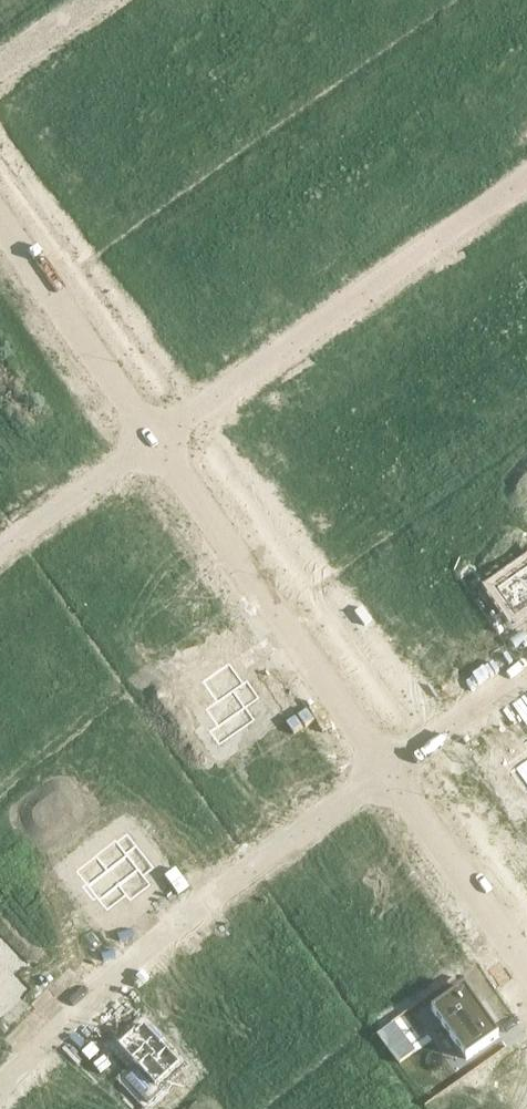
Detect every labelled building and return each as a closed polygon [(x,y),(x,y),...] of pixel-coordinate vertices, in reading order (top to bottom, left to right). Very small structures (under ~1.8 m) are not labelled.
[(495,592),(515,619),(526,610),(526,570),(495,592)] [(229,662),(202,681),(216,701),(205,709),(217,725),(209,731),(219,745),(255,720),(246,707),(259,697),(247,679),(243,682),(229,662)] [(3,705),(16,694),(0,674),(0,702),(3,705)] [(505,764),(525,793),(526,792),(526,748),(505,764)] [(95,856),(76,871),(86,884),(82,886),(93,900),(97,898),(107,911),(126,895),(130,901),(135,897),(137,896),(137,895),(144,890),(146,889),(146,888),(151,884),(144,876),(154,868),(127,833),(117,841),(116,839),(95,855),(95,856)] [(40,899),(14,921),(49,961),(66,946),(70,951),(82,942),(77,937),(86,929),(82,924),(91,916),(50,867),(28,885),(40,899)] [(7,1007),(7,1008),(19,997),(18,997),(27,989),(13,974),(25,964),(0,938),(0,1014),(7,1007)] [(464,988),(431,1011),(466,1060),(498,1037),(464,988)] [(392,1025),(378,1035),(388,1050),(403,1039),(392,1025)] [(134,1032),(117,1048),(137,1071),(126,1081),(148,1106),(161,1094),(157,1089),(181,1067),(160,1044),(163,1041),(151,1028),(148,1031),(144,1027),(136,1034),(134,1032)] [(471,1090),(482,1107),(479,1108),(526,1108),(526,1078),(526,1076),(522,1078),(511,1062),(471,1090)] [(55,1108),(134,1108),(105,1080),(96,1090),(85,1079),(71,1093),(71,1092),(70,1094),(64,1100),(62,1102),(55,1108)]
